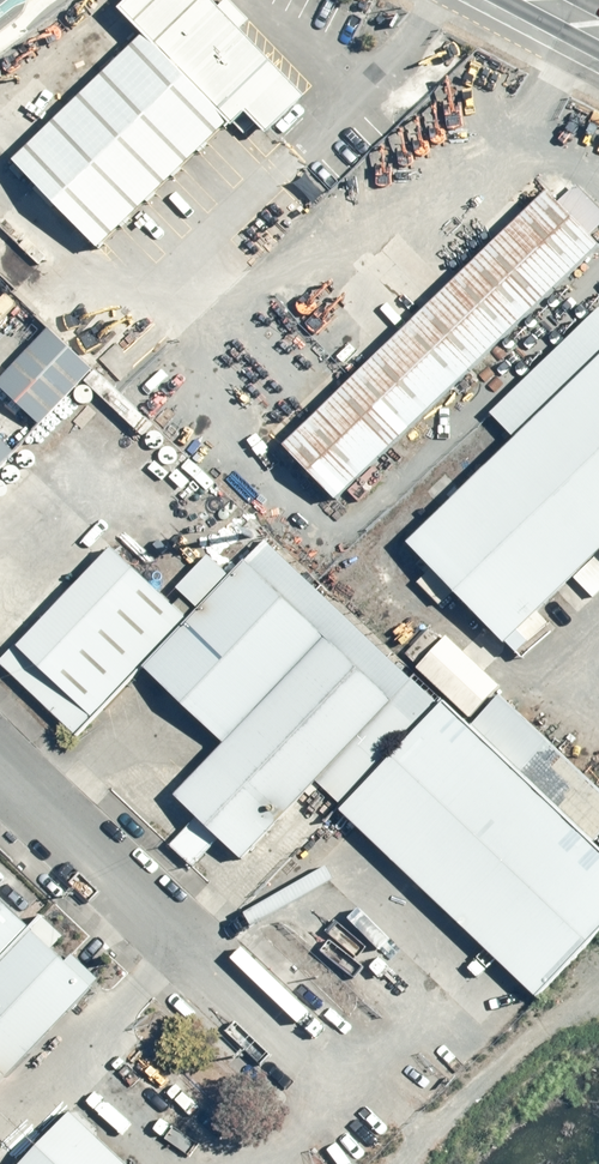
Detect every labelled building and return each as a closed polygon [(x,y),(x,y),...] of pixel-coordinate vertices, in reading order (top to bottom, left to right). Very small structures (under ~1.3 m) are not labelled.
[(201,0),(114,0),(108,5),(132,28),(0,158),(0,160),(86,246),(229,105),(255,131),(294,93),(201,0)] [(585,239),(528,181),(264,441),(322,499),(585,239)] [(391,539),(490,638),(598,530),(598,321),(581,302),(471,410),(496,435),(391,539)] [(32,319),(0,351),(0,387),(26,413),(76,363),(32,319)] [(0,629),(0,675),(47,723),(166,605),(96,534),(0,629)] [(377,696),(234,553),(128,657),(205,734),(154,784),(220,850),(377,696)] [(428,692),(322,803),(517,988),(598,902),(598,855),(428,692)] [(11,919),(0,908),(0,929),(11,919)] [(11,919),(0,929),(0,1062),(77,986),(11,919)] [(52,1103),(0,1157),(0,1163),(116,1163),(52,1103)]
